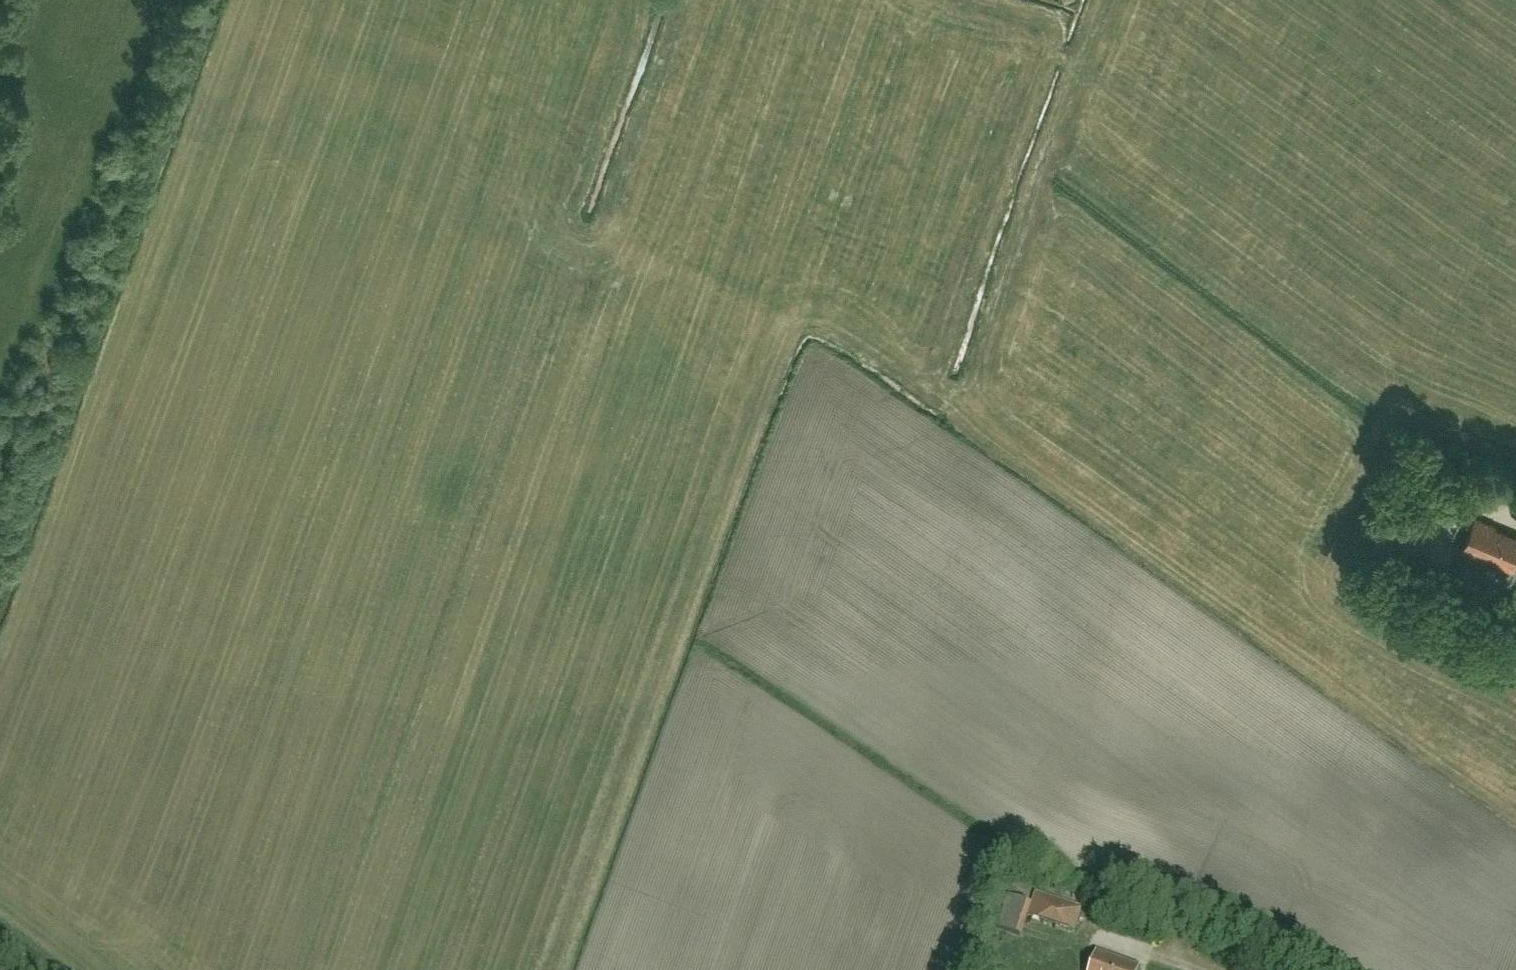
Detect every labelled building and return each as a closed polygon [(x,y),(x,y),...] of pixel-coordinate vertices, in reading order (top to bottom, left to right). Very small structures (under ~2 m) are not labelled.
[(1476,518),(1460,553),(1481,562),(1482,558),(1510,571),(1515,557),(1515,538),(1493,529),(1495,526),(1476,517),(1476,518)] [(1473,605),(1480,586),(1466,581),(1458,599),(1473,605)] [(1075,932),(1083,908),(1036,892),(1031,904),(1008,895),(996,927),(1021,936),(1028,917),(1075,932)] [(1139,967),(1097,953),(1091,969),(1138,969),(1139,967)]
